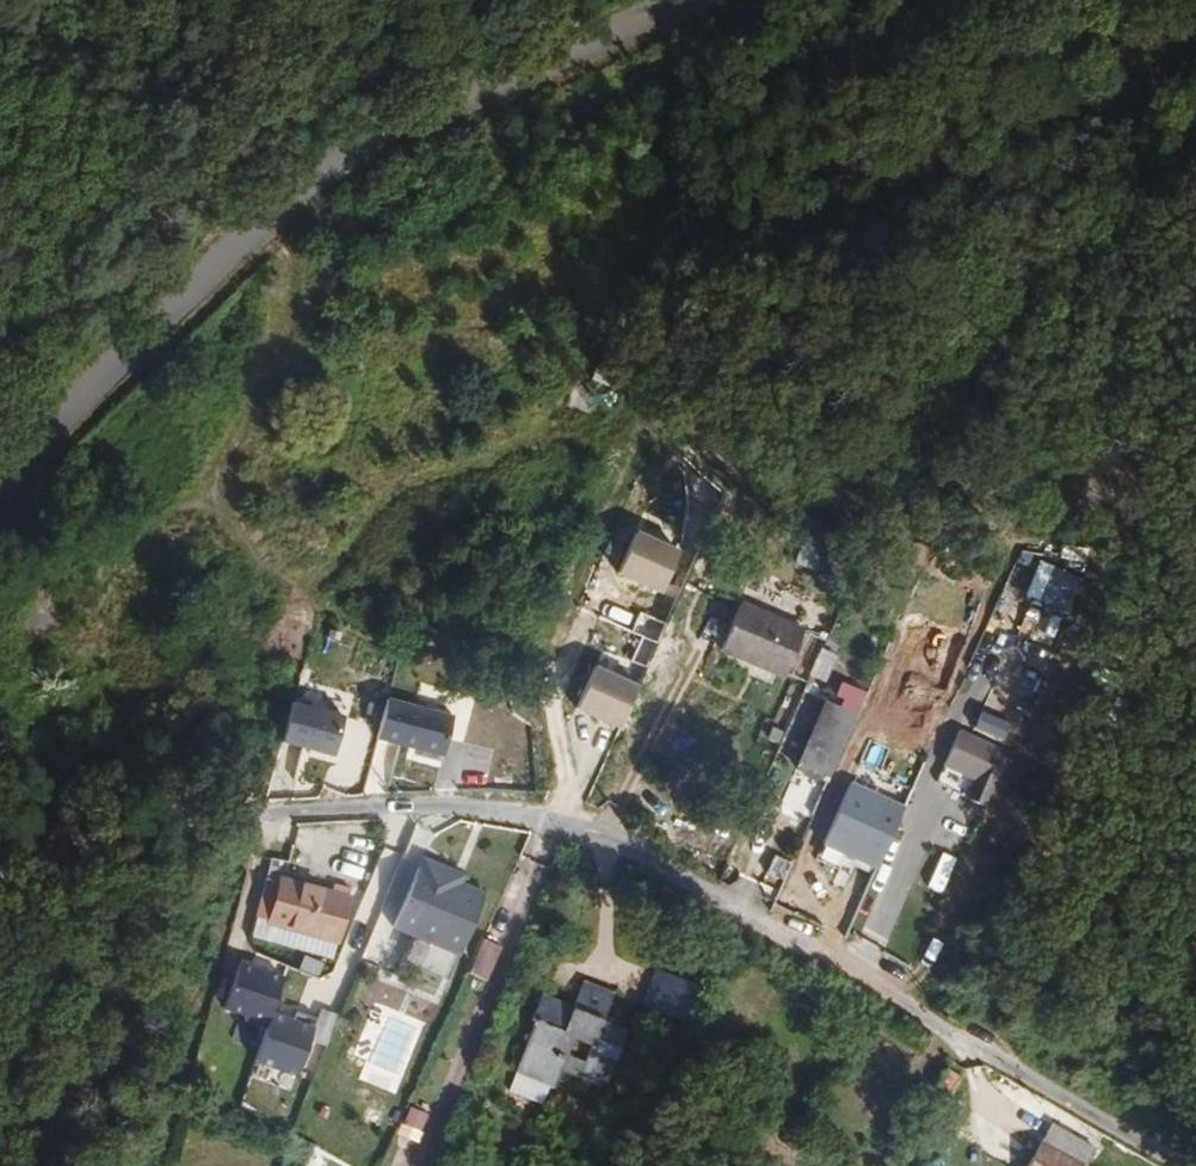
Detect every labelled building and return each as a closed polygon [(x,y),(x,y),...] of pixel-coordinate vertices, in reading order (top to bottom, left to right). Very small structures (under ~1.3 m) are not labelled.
[(617,99),(610,83),(586,94),(593,110),(617,99)] [(724,334),(729,320),(710,313),(706,328),(724,334)] [(687,563),(641,543),(621,586),(668,606),(687,563)] [(1099,585),(1040,567),(1029,604),(1088,622),(1099,585)] [(787,678),(805,633),(739,607),(720,655),(748,665),(749,663),(787,678)] [(840,656),(821,648),(808,678),(827,686),(840,656)] [(641,689),(596,671),(578,716),(622,734),(641,689)] [(869,697),(843,686),(833,707),(860,718),(869,697)] [(343,699),(286,691),(279,744),(336,751),(343,699)] [(456,715),(388,701),(379,744),(447,758),(456,715)] [(830,787),(860,718),(833,707),(829,705),(799,774),(830,787)] [(1019,755),(958,732),(938,784),(999,807),(1019,755)] [(905,807),(854,783),(823,848),(874,872),(905,807)] [(782,819),(776,835),(786,839),(792,823),(782,819)] [(772,858),(765,876),(783,883),(790,865),(772,858)] [(486,896),(464,886),(467,879),(422,861),(393,933),(413,941),(413,942),(424,946),(416,964),(431,972),(431,973),(450,981),(459,960),(460,960),(486,896)] [(337,950),(349,906),(350,900),(352,892),(333,887),(330,895),(283,883),(270,932),(337,950)] [(486,942),(472,976),(489,983),(503,949),(486,942)] [(221,1005),(268,1021),(284,972),(237,957),(221,1005)] [(690,1029),(704,991),(664,976),(650,1015),(690,1029)] [(586,1062),(580,1079),(607,1088),(628,1030),(605,1021),(614,995),(583,983),(574,1009),(541,997),(532,1022),(535,1024),(517,1073),(555,1086),(560,1071),(566,1055),(559,1052),(567,1029),(568,1032),(569,1034),(571,1036),(575,1037),(578,1036),(581,1033),(579,1040),(593,1045),(586,1062)] [(316,1027),(273,1010),(268,1021),(252,1060),(295,1078),(316,1027)] [(566,1055),(586,1062),(593,1045),(579,1040),(581,1033),(578,1036),(575,1037),(571,1036),(569,1034),(568,1032),(567,1029),(559,1052),(566,1055)] [(580,1079),(586,1062),(566,1055),(560,1071),(580,1079)] [(429,1116),(410,1109),(403,1127),(422,1134),(429,1116)] [(1043,1146),(1078,1165),(1088,1165),(1094,1154),(1053,1130),(1043,1146)] [(1043,1146),(1032,1165),(1078,1165),(1043,1146)]
